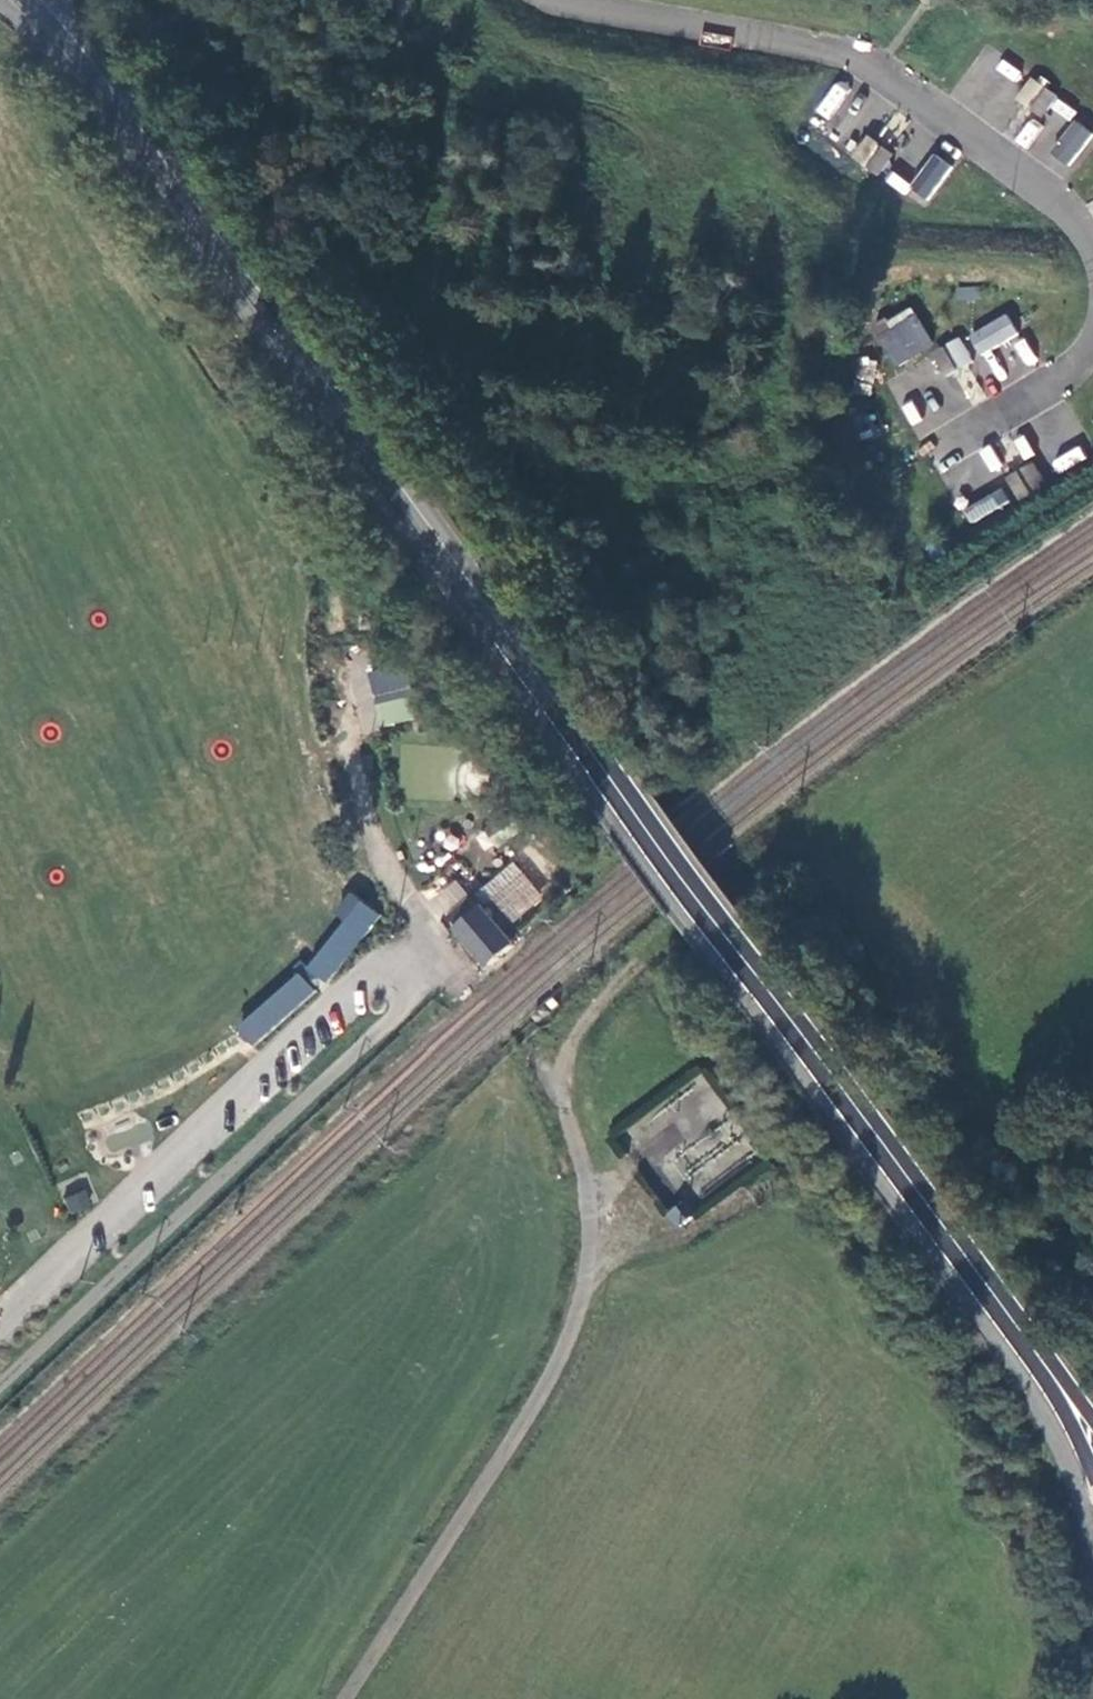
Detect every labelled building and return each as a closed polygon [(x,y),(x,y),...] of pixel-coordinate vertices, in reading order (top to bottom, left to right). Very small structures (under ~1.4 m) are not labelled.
[(1034,77),(1018,99),(1043,117),(1058,96),(1034,77)] [(833,83),(816,113),(830,120),(846,90),(833,83)] [(1071,168),(1092,131),(1071,118),(1049,155),(1071,168)] [(895,156),(871,137),(854,158),(878,177),(895,156)] [(908,189),(927,201),(951,166),(932,153),(908,189)] [(957,286),(956,300),(980,301),(980,287),(957,286)] [(895,368),(934,344),(909,304),(870,328),(895,368)] [(979,357),(1018,334),(1006,312),(966,335),(979,357)] [(934,354),(947,377),(974,362),(961,338),(934,354)] [(1058,472),(1087,458),(1080,445),(1052,459),(1058,472)] [(1035,461),(1006,477),(1020,500),(1049,484),(1035,461)] [(969,522),(1010,505),(1004,489),(962,506),(969,522)] [(409,664),(369,671),(378,725),(419,718),(409,664)] [(443,915),(468,896),(456,880),(431,898),(443,915)] [(325,984),(379,916),(348,891),(331,912),(341,920),(304,967),(325,984)] [(472,968),(489,986),(521,956),(484,911),(480,914),(473,904),(453,922),(460,931),(457,934),(480,962),(472,968)] [(253,1047),(314,991),(296,970),(234,1027),(253,1047)] [(702,1074),(622,1133),(650,1172),(731,1114),(702,1074)] [(63,1198),(70,1216),(93,1207),(86,1189),(63,1198)] [(681,1229),(690,1215),(673,1204),(664,1218),(681,1229)]
